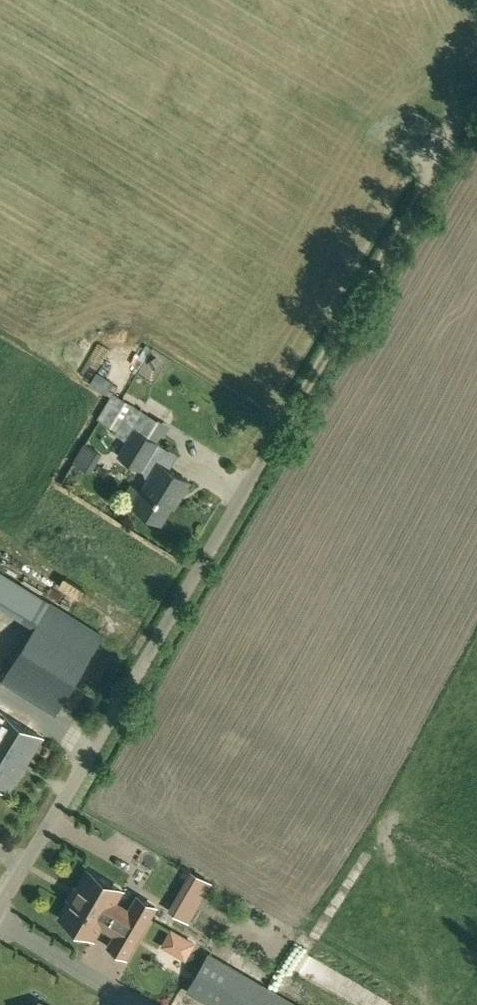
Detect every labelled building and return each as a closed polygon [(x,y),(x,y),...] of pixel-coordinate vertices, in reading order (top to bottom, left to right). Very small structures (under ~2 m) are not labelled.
[(146,339),(133,358),(141,364),(155,345),(146,339)] [(141,468),(157,442),(169,423),(117,392),(102,417),(131,435),(119,455),(141,468)] [(75,461),(89,469),(99,451),(95,449),(86,443),(78,456),(75,461)] [(170,511),(169,509),(178,495),(180,496),(190,481),(160,462),(141,492),(144,493),(136,506),(161,522),(164,517),(166,517),(170,511)] [(51,602),(50,602),(0,570),(0,603),(36,625),(2,679),(56,713),(104,635),(51,602)] [(4,649),(18,636),(10,628),(0,637),(0,644),(4,649)] [(8,792),(43,736),(1,711),(0,712),(0,787),(8,792)] [(121,890),(88,870),(61,917),(94,936),(101,924),(116,933),(109,945),(126,955),(155,906),(138,896),(130,911),(114,901),(121,890)] [(209,883),(188,871),(174,896),(181,900),(174,912),(187,920),(209,883)] [(209,953),(187,990),(213,1004),(298,1004),(209,953)]
